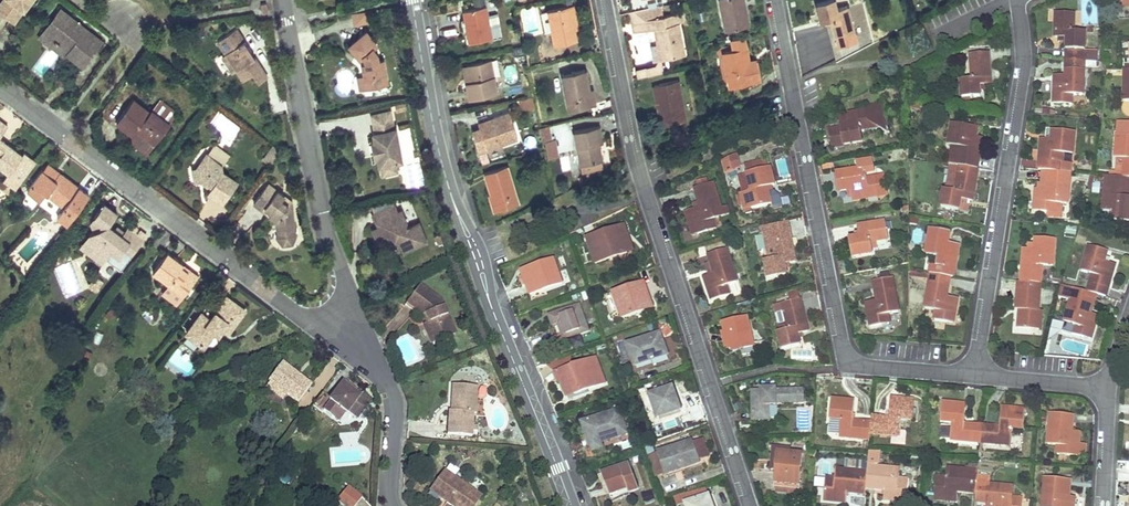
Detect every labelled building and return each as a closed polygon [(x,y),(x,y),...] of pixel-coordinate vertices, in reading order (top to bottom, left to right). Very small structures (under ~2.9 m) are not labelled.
[(9,1),(0,13),(13,23),(30,0),(7,0),(9,1)] [(7,0),(2,0),(0,3),(0,13),(9,1),(7,0)] [(725,29),(748,24),(744,0),(719,0),(725,29)] [(816,3),(821,21),(825,20),(832,18),(833,22),(836,36),(854,31),(847,7),(836,10),(834,0),(828,0),(816,3)] [(574,5),(570,6),(575,29),(579,28),(574,5)] [(492,38),(486,6),(463,11),(469,42),(492,38)] [(555,44),(577,40),(575,29),(570,6),(542,12),(545,31),(552,29),(555,44)] [(679,23),(677,14),(663,17),(661,6),(630,11),(634,32),(647,30),(654,29),(657,43),(660,59),(685,54),(679,23)] [(69,50),(66,54),(67,54),(82,66),(102,41),(60,9),(52,20),(57,24),(49,34),(69,50)] [(353,14),(356,27),(370,24),(367,12),(353,14)] [(1067,43),(1066,61),(1084,61),(1097,62),(1097,51),(1084,50),(1085,32),(1073,32),(1074,14),(1056,13),(1055,38),(1059,39),(1067,39),(1067,43)] [(493,36),(501,35),(496,14),(489,15),(493,36)] [(66,54),(69,50),(49,34),(57,24),(52,20),(38,37),(64,57),(67,54),(66,54)] [(267,78),(236,29),(217,41),(243,81),(252,75),(258,84),(267,78)] [(377,55),(373,49),(377,46),(367,33),(350,46),(360,59),(363,57),(366,63),(362,64),(365,76),(365,77),(370,75),(373,86),(388,84),(383,60),(378,61),(377,55)] [(653,60),(660,59),(657,43),(650,44),(653,60)] [(730,86),(753,82),(749,60),(747,47),(724,51),(730,86)] [(991,86),(988,53),(971,54),(973,79),(961,80),(963,107),(971,107),(971,103),(970,98),(975,98),(981,97),(980,86),(991,86)] [(466,82),(469,98),(498,92),(491,60),(467,65),(470,81),(466,82)] [(1084,61),(1066,61),(1065,76),(1065,80),(1054,79),(1054,104),(1072,105),(1072,96),(1083,96),(1084,61)] [(670,62),(655,65),(657,73),(672,70),(670,62)] [(655,65),(639,68),(640,77),(657,73),(655,65)] [(562,75),(568,109),(592,105),(589,89),(586,71),(562,75)] [(373,86),(370,75),(365,77),(365,76),(358,77),(360,89),(373,86)] [(678,81),(654,85),(657,105),(661,104),(665,125),(686,121),(678,81)] [(536,109),(534,97),(519,100),(521,112),(536,109)] [(170,124),(151,110),(150,112),(133,100),(116,122),(133,135),(135,132),(137,130),(155,144),(170,124)] [(876,110),(877,115),(886,113),(885,105),(866,108),(866,111),(876,110)] [(877,115),(876,110),(866,111),(850,114),(851,115),(853,126),(842,128),(829,130),(832,148),(864,142),(861,131),(878,127),(890,135),(891,135),(886,113),(877,115)] [(395,162),(402,160),(396,128),(394,129),(390,111),(371,115),(375,133),(373,133),(374,141),(371,141),(375,157),(377,157),(379,165),(380,165),(395,162)] [(480,128),(472,130),(478,152),(518,140),(510,113),(493,118),(494,121),(479,125),(480,128)] [(842,128),(853,126),(851,115),(840,118),(842,128)] [(1118,122),(1115,158),(1125,160),(1124,173),(1116,173),(1116,177),(1125,178),(1128,178),(1128,123),(1118,122)] [(958,147),(955,166),(978,169),(982,138),(976,137),(973,136),(974,127),(951,124),(948,146),(951,146),(958,147)] [(551,138),(549,125),(540,126),(543,140),(551,138)] [(599,126),(574,131),(580,165),(584,165),(601,161),(602,161),(599,144),(602,143),(599,126)] [(154,146),(155,144),(137,130),(135,132),(154,146)] [(1042,139),(1039,170),(1040,171),(1043,171),(1070,173),(1071,164),(1072,164),(1075,132),(1052,130),(1051,139),(1046,139),(1042,139)] [(526,148),(536,146),(534,136),(524,138),(526,148)] [(0,139),(0,166),(9,173),(4,180),(7,182),(2,189),(10,196),(16,189),(37,162),(24,152),(22,155),(9,145),(7,147),(3,145),(5,142),(0,139)] [(230,156),(215,145),(207,155),(222,166),(230,156)] [(951,165),(955,166),(958,147),(951,146),(949,165),(951,165)] [(281,152),(274,147),(266,158),(272,164),(281,152)] [(222,166),(207,155),(207,154),(202,159),(203,166),(197,167),(193,167),(194,181),(201,180),(205,180),(212,185),(210,187),(207,191),(222,202),(237,183),(223,171),(222,166)] [(719,160),(724,176),(742,170),(737,155),(719,160)] [(791,160),(780,159),(780,179),(790,180),(791,160)] [(745,166),(747,174),(768,168),(766,160),(745,166)] [(883,176),(866,179),(865,174),(874,172),(872,160),(858,162),(859,169),(837,173),(841,192),(848,190),(852,190),(853,197),(854,200),(887,194),(883,176)] [(602,167),(601,161),(584,165),(585,170),(602,167)] [(397,171),(395,162),(380,165),(382,174),(397,171)] [(48,164),(43,171),(55,179),(59,173),(48,164)] [(955,166),(951,165),(947,190),(945,190),(942,209),(960,211),(962,200),(969,201),(973,202),(978,169),(955,166)] [(519,204),(507,166),(485,173),(491,194),(495,192),(501,209),(519,204)] [(775,186),(770,168),(768,168),(747,174),(747,175),(751,192),(746,193),(751,211),(773,205),(768,188),(772,187),(775,186)] [(89,195),(59,173),(55,179),(43,171),(27,191),(40,200),(45,193),(64,207),(57,216),(67,224),(89,195)] [(1070,173),(1043,171),(1042,180),(1047,180),(1046,190),(1039,189),(1036,189),(1034,212),(1047,213),(1057,213),(1057,204),(1062,204),(1067,205),(1070,173)] [(751,192),(747,175),(739,177),(743,194),(741,194),(746,215),(752,214),(751,211),(746,193),(751,192)] [(1125,178),(1116,177),(1110,176),(1107,176),(1104,211),(1114,212),(1114,222),(1128,223),(1128,197),(1124,197),(1125,178)] [(721,208),(713,183),(709,184),(707,178),(697,181),(699,187),(695,188),(699,202),(701,207),(695,209),(690,210),(698,235),(716,229),(713,220),(730,215),(727,206),(721,208)] [(292,208),(281,200),(284,196),(268,183),(253,202),(263,210),(265,207),(271,212),(269,214),(276,220),(278,234),(295,232),(292,208)] [(494,211),(501,209),(495,192),(491,194),(489,194),(494,211)] [(292,202),(284,196),(281,200),(292,208),(292,202)] [(373,214),(394,205),(392,198),(369,203),(373,214)] [(969,201),(962,200),(960,211),(970,212),(971,206),(968,206),(969,201)] [(122,235),(114,229),(108,225),(117,213),(104,203),(94,217),(99,221),(102,227),(93,230),(88,233),(95,249),(105,257),(111,250),(118,256),(122,252),(129,258),(143,240),(127,227),(124,232),(122,235)] [(1060,219),(1062,204),(1057,204),(1057,213),(1047,213),(1046,218),(1060,219)] [(406,222),(401,211),(397,212),(394,205),(373,214),(378,225),(383,237),(390,240),(394,238),(398,240),(399,243),(403,252),(427,242),(419,224),(409,228),(404,226),(406,222)] [(692,237),(698,235),(690,210),(685,212),(692,237)] [(99,221),(94,217),(90,222),(93,230),(102,227),(99,221)] [(796,263),(790,230),(788,221),(762,228),(764,236),(772,234),(777,259),(769,260),(765,261),(769,279),(787,276),(786,269),(785,265),(789,264),(796,263)] [(861,238),(851,240),(854,258),(872,254),(871,249),(870,243),(876,241),(887,239),(884,222),(859,226),(861,238)] [(390,240),(383,237),(378,225),(371,228),(377,242),(389,247),(399,243),(398,240),(394,238),(390,240)] [(587,239),(596,265),(628,254),(622,237),(628,235),(625,225),(587,239)] [(117,226),(114,229),(122,235),(124,232),(117,226)] [(1076,236),(1077,228),(1066,227),(1065,235),(1076,236)] [(959,244),(948,243),(949,231),(931,229),(927,255),(938,257),(936,266),(931,265),(930,274),(931,274),(950,277),(954,278),(959,244)] [(278,234),(282,244),(293,243),(295,232),(278,234)] [(95,249),(88,233),(79,245),(102,262),(105,257),(95,249)] [(772,234),(764,236),(769,260),(777,259),(772,234)] [(634,252),(628,235),(622,237),(628,254),(634,252)] [(1022,248),(1020,282),(1040,283),(1041,265),(1052,266),(1054,239),(1036,238),(1035,244),(1035,249),(1029,249),(1022,248)] [(1093,275),(1088,292),(1092,294),(1097,295),(1106,298),(1115,265),(1105,261),(1108,251),(1089,246),(1082,272),(1093,275)] [(726,249),(708,255),(711,264),(715,273),(710,275),(704,277),(712,301),(730,295),(727,286),(738,282),(726,249)] [(183,264),(168,252),(153,271),(168,283),(161,292),(177,304),(184,295),(199,275),(189,268),(188,270),(182,266),(183,264)] [(563,283),(554,259),(522,271),(527,285),(531,295),(545,290),(563,283)] [(710,275),(715,273),(711,264),(707,266),(710,275)] [(950,277),(931,274),(930,279),(926,309),(937,311),(935,320),(954,323),(958,298),(947,296),(950,277)] [(892,277),(874,281),(877,300),(867,302),(872,327),(882,325),(890,324),(888,314),(899,312),(893,283),(892,277)] [(1040,283),(1020,282),(1018,310),(1020,310),(1019,329),(1040,330),(1042,311),(1038,310),(1040,283)] [(644,283),(605,296),(614,323),(646,311),(640,294),(647,292),(644,283)] [(442,301),(420,284),(407,302),(423,315),(426,314),(429,322),(427,323),(424,324),(433,344),(450,336),(447,329),(453,326),(442,301)] [(1087,312),(1092,294),(1088,292),(1062,285),(1058,297),(1071,300),(1062,332),(1091,340),(1098,315),(1091,314),(1087,312)] [(547,295),(545,290),(531,295),(533,300),(547,295)] [(653,309),(647,292),(640,294),(646,311),(653,309)] [(790,293),(792,301),(799,299),(797,292),(790,293)] [(775,298),(777,305),(788,301),(786,294),(775,298)] [(1092,294),(1087,312),(1091,314),(1097,295),(1092,294)] [(215,313),(206,306),(186,332),(203,346),(215,331),(218,326),(222,328),(228,333),(245,311),(227,297),(215,313)] [(809,332),(800,299),(799,299),(792,301),(783,303),(788,324),(790,329),(782,331),(778,332),(783,351),(801,346),(799,339),(798,335),(802,334),(809,332)] [(423,315),(407,302),(405,304),(420,316),(423,315)] [(557,337),(558,339),(563,337),(577,332),(578,335),(589,331),(579,305),(549,316),(554,329),(557,337)] [(756,355),(754,347),(747,317),(723,323),(730,350),(732,349),(744,346),(745,349),(739,351),(741,358),(756,355)] [(890,324),(882,325),(884,332),(892,331),(890,324)] [(447,329),(450,336),(456,334),(453,326),(447,329)] [(577,332),(563,337),(564,340),(578,335),(577,332)] [(673,353),(669,355),(660,333),(627,345),(636,368),(655,360),(656,363),(657,367),(676,360),(673,353)] [(186,360),(189,355),(178,348),(170,361),(189,374),(195,366),(186,360)] [(570,355),(546,364),(555,373),(559,382),(562,381),(558,372),(574,366),(570,355)] [(606,383),(596,357),(574,366),(558,372),(562,381),(568,398),(589,390),(606,383)] [(656,363),(655,360),(636,368),(637,370),(656,363)] [(282,364),(266,385),(268,387),(284,399),(295,408),(312,387),(282,364)] [(359,399),(341,385),(329,401),(321,396),(312,408),(321,415),(321,414),(332,422),(340,412),(349,411),(359,418),(367,408),(357,400),(359,399)] [(460,395),(452,394),(451,407),(453,407),(452,412),(451,412),(449,412),(447,435),(472,437),(473,414),(476,414),(477,399),(470,398),(471,386),(461,385),(460,395)] [(452,385),(452,394),(460,395),(461,385),(452,385)] [(280,404),(284,399),(268,387),(264,392),(280,404)] [(682,410),(673,387),(650,396),(658,419),(682,410)] [(752,391),(754,421),(770,421),(769,406),(777,405),(777,403),(804,402),(803,389),(776,390),(776,388),(762,389),(762,391),(752,391)] [(590,393),(589,390),(568,398),(569,401),(590,393)] [(872,421),(871,434),(901,436),(902,419),(913,420),(915,400),(891,398),(889,417),(872,416),(872,421)] [(840,437),(870,439),(871,434),(872,421),(854,420),(855,401),(832,399),(830,419),(841,420),(840,437)] [(951,440),(981,443),(982,425),(964,424),(966,405),(942,403),(941,422),(952,423),(952,429),(951,440)] [(982,425),(981,443),(1011,446),(1012,429),(1024,429),(1025,410),(1002,408),(1000,427),(982,425)] [(628,434),(619,409),(582,422),(590,447),(601,443),(628,434)] [(349,411),(340,412),(332,422),(337,425),(345,414),(356,423),(359,418),(349,411)] [(1051,413),(1048,445),(1059,446),(1058,455),(1078,457),(1080,432),(1072,431),(1073,415),(1051,413)] [(840,434),(841,420),(830,419),(830,433),(840,434)] [(940,439),(951,440),(952,429),(941,428),(940,439)] [(704,437),(692,442),(700,462),(711,458),(704,437)] [(667,475),(700,463),(700,462),(692,442),(692,441),(659,453),(667,475)] [(603,449),(601,443),(590,447),(592,452),(603,449)] [(776,470),(777,451),(791,452),(791,448),(773,447),(772,470),(776,470)] [(776,470),(774,483),(800,485),(803,453),(791,452),(777,451),(776,470)] [(658,477),(667,475),(659,453),(651,456),(658,477)] [(639,489),(629,463),(602,474),(604,478),(605,482),(610,496),(628,489),(629,493),(639,489)] [(700,463),(667,475),(668,478),(701,466),(700,463)] [(868,472),(866,489),(885,490),(884,499),(907,501),(909,479),(899,478),(900,468),(868,466),(868,472)] [(958,492),(977,494),(977,484),(978,476),(978,471),(969,470),(947,468),(946,478),(936,477),(935,500),(957,502),(958,492)] [(847,493),(866,494),(866,489),(868,472),(836,469),(835,479),(825,478),(824,501),(847,502),(847,493)] [(481,496),(445,470),(430,491),(451,505),(474,505),(481,496)] [(815,485),(824,486),(825,476),(816,476),(815,485)] [(978,476),(977,484),(989,485),(990,477),(978,476)] [(1074,497),(1066,496),(1067,479),(1045,477),(1043,505),(1073,505),(1074,497)] [(799,494),(800,485),(776,483),(776,492),(799,494)] [(362,494),(347,484),(336,499),(347,505),(354,505),(362,494)] [(976,503),(988,504),(995,504),(995,505),(1021,505),(1021,498),(1012,498),(1013,487),(989,485),(977,484),(977,494),(976,503)] [(706,487),(675,498),(678,505),(682,505),(686,504),(687,505),(713,505),(706,487)] [(612,500),(629,493),(628,489),(610,496),(612,500)]
